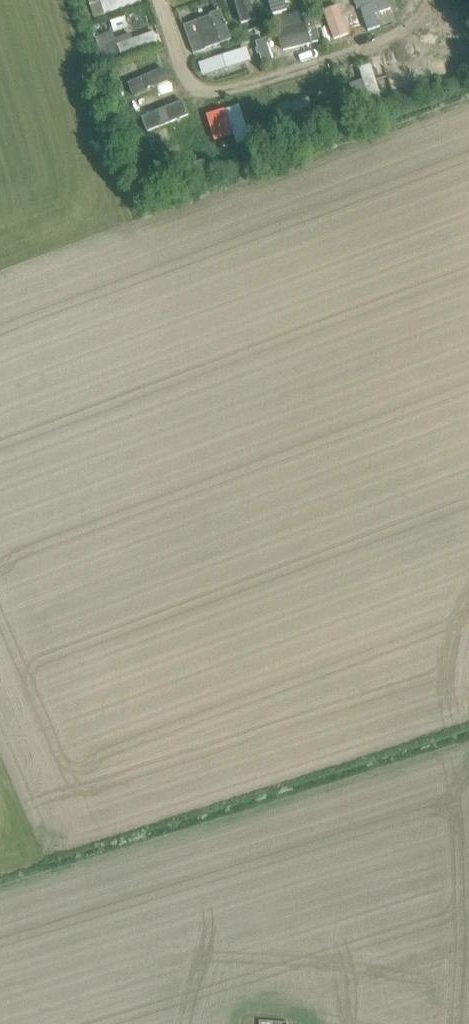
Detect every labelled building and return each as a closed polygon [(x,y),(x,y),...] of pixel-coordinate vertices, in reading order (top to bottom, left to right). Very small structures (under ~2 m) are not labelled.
[(103,12),(141,1),(141,0),(99,0),(103,12)] [(376,11),(391,6),(389,0),(357,0),(367,31),(381,26),(376,11)] [(348,2),(323,6),(327,32),(352,29),(348,2)] [(183,23),(194,55),(233,43),(222,10),(183,23)] [(286,53),(320,37),(314,24),(280,40),(286,53)] [(117,55),(158,45),(154,30),(113,40),(117,55)] [(398,52),(414,76),(425,70),(409,45),(398,52)] [(201,76),(252,60),(247,46),(197,61),(201,76)] [(124,96),(155,85),(150,72),(119,84),(124,96)] [(428,72),(419,76),(426,90),(436,85),(433,80),(432,81),(428,72)] [(174,95),(151,101),(155,120),(179,114),(174,95)] [(238,103),(206,115),(215,140),(229,135),(233,146),(252,140),(238,103)]
